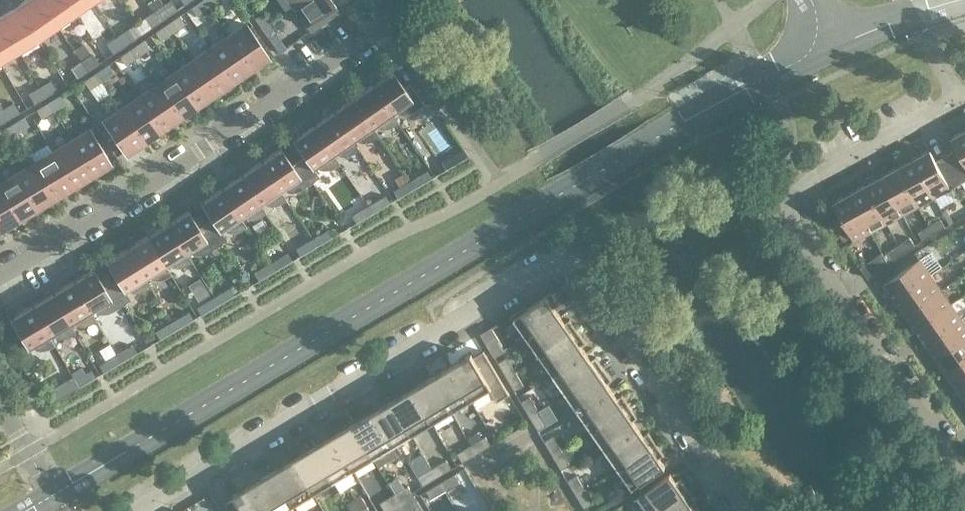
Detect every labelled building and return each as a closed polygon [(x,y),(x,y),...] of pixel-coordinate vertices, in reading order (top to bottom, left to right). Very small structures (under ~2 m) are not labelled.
[(39,0),(25,0),(17,6),(36,36),(55,23),(39,0)] [(65,0),(39,0),(55,23),(73,10),(65,0)] [(73,10),(88,0),(65,0),(73,10)] [(203,0),(201,0),(191,7),(196,15),(208,7),(203,0)] [(332,0),(301,0),(292,6),(305,25),(334,4),(332,0)] [(163,4),(153,12),(159,21),(170,14),(163,4)] [(17,6),(0,16),(0,20),(16,48),(36,36),(17,6)] [(159,21),(153,12),(142,19),(149,29),(159,21)] [(262,12),(254,17),(261,28),(269,22),(262,12)] [(185,24),(179,15),(167,23),(173,32),(185,24)] [(0,20),(0,57),(16,48),(0,20)] [(276,32),(269,22),(261,28),(268,38),(276,32)] [(173,32),(167,23),(155,31),(161,40),(173,32)] [(246,23),(228,36),(250,68),(268,55),(246,23)] [(128,29),(117,36),(124,46),(134,38),(128,29)] [(124,46),(117,36),(106,43),(113,53),(124,46)] [(250,68),(228,36),(210,48),(232,80),(250,68)] [(149,48),(143,39),(131,48),(137,56),(149,48)] [(73,50),(80,59),(89,52),(83,43),(73,50)] [(137,56),(131,48),(119,56),(125,64),(137,56)] [(232,80),(210,48),(192,60),(214,92),(232,80)] [(92,53),(81,60),(88,70),(99,63),(92,53)] [(88,70),(81,60),(71,68),(77,77),(88,70)] [(214,92),(192,60),(174,72),(196,104),(214,92)] [(113,72),(108,64),(96,72),(102,80),(113,72)] [(403,87),(392,70),(371,84),(391,113),(392,113),(397,109),(401,111),(405,112),(409,112),(413,110),(416,108),(417,109),(424,103),(409,82),(403,87)] [(102,80),(96,72),(84,80),(90,88),(102,80)] [(196,104),(174,72),(157,84),(178,116),(196,104)] [(51,80),(40,86),(46,97),(57,90),(51,80)] [(178,116),(157,84),(139,97),(160,128),(178,116)] [(391,113),(371,84),(352,98),(372,127),(378,123),(381,125),(385,126),(389,125),(393,124),(396,121),(397,122),(398,121),(392,113),(391,113)] [(46,97),(40,86),(28,93),(34,103),(46,97)] [(66,103),(61,94),(49,101),(54,110),(66,103)] [(160,128),(139,97),(121,109),(142,140),(160,128)] [(372,127),(352,98),(332,112),(352,141),(353,140),(358,137),(361,138),(365,139),(369,139),(373,137),(377,135),(377,136),(378,135),(372,127)] [(54,110),(49,101),(36,109),(42,118),(54,110)] [(14,102),(2,109),(9,119),(20,112),(14,102)] [(2,109),(0,110),(0,124),(9,119),(2,109)] [(142,140),(121,109),(102,121),(124,153),(142,140)] [(352,141),(332,112),(312,125),(332,154),(333,154),(338,150),(342,152),(346,153),(350,153),(353,151),(357,149),(358,150),(359,149),(353,140),(352,141)] [(29,125),(24,116),(11,124),(17,132),(29,125)] [(11,124),(0,131),(0,132),(4,140),(17,132),(11,124)] [(332,154),(312,125),(292,140),(303,156),(297,160),(312,181),(319,176),(313,168),(319,164),(322,166),(326,167),(330,166),(334,165),(337,162),(338,163),(339,163),(333,154),(332,154)] [(90,129),(71,140),(91,173),(110,162),(90,129)] [(951,138),(957,149),(946,155),(961,182),(964,180),(964,130),(951,138)] [(91,173),(71,140),(53,151),(73,184),(91,173)] [(280,148),(260,161),(280,191),(280,190),(285,187),(289,189),(293,190),(297,189),(301,188),(304,185),(305,186),(312,181),(297,160),(291,164),(280,148)] [(930,150),(913,159),(934,197),(961,182),(946,155),(936,160),(930,150)] [(73,184),(53,151),(34,163),(54,195),(73,184)] [(441,162),(445,169),(462,159),(458,152),(441,162)] [(934,197),(913,159),(897,167),(918,205),(934,197)] [(280,191),(260,161),(240,175),(260,204),(266,200),(269,202),(273,203),(277,203),(281,201),(284,199),(285,200),(286,199),(280,190),(280,191)] [(54,195),(34,163),(16,174),(36,207),(54,195)] [(729,178),(721,166),(711,173),(720,185),(729,178)] [(918,205),(897,167),(882,176),(902,214),(918,205)] [(426,170),(410,180),(414,188),(431,177),(426,170)] [(16,174),(0,183),(0,189),(17,218),(36,207),(16,174)] [(260,204),(240,175),(220,188),(240,217),(246,213),(249,215),(253,216),(257,216),(261,214),(264,212),(265,213),(266,212),(260,204)] [(902,214),(882,176),(866,185),(887,223),(902,214)] [(414,188),(410,180),(393,190),(397,198),(414,188)] [(887,223),(866,185),(850,193),(871,231),(887,223)] [(240,217),(220,188),(199,202),(211,219),(204,223),(218,244),(226,239),(220,231),(226,227),(229,229),(233,230),(237,229),(241,228),(244,226),(245,226),(246,226),(240,217)] [(0,189),(0,228),(17,218),(0,189)] [(871,231),(850,193),(833,202),(854,240),(871,231)] [(385,195),(368,205),(373,212),(389,202),(385,195)] [(373,212),(368,205),(351,215),(356,222),(373,212)] [(188,210),(167,223),(185,253),(186,252),(191,249),(195,251),(198,252),(203,252),(206,250),(210,248),(211,249),(218,244),(204,223),(198,227),(188,210)] [(944,215),(949,224),(953,222),(948,213),(944,215)] [(940,218),(929,225),(934,233),(945,227),(940,218)] [(185,253),(167,223),(146,235),(165,265),(171,261),(174,264),(178,265),(182,264),(186,263),(190,261),(190,262),(191,261),(186,252),(185,253)] [(934,233),(929,225),(918,232),(923,240),(934,233)] [(329,228),(312,238),(316,245),(333,235),(329,228)] [(165,265),(146,235),(126,248),(144,278),(145,278),(150,274),(154,276),(158,277),(162,277),(166,276),(169,274),(170,274),(171,274),(165,265)] [(909,237),(898,244),(904,252),(915,245),(909,237)] [(316,245),(312,238),(295,248),(300,255),(316,245)] [(904,252),(898,244),(888,252),(893,260),(904,252)] [(144,278),(126,248),(105,261),(115,278),(109,282),(123,304),(130,299),(125,290),(130,287),(133,289),(137,290),(141,290),(145,288),(149,286),(149,287),(150,286),(145,278),(144,278)] [(882,252),(860,267),(868,277),(888,263),(882,252)] [(287,253),(270,263),(275,270),(292,260),(287,253)] [(884,283),(895,299),(930,274),(920,258),(884,283)] [(275,270),(270,263),(254,273),(258,280),(275,270)] [(93,268),(72,281),(90,311),(96,308),(99,310),(103,311),(107,311),(111,310),(115,307),(115,308),(123,304),(109,282),(103,286),(93,268)] [(941,289),(930,274),(895,299),(905,314),(941,289)] [(90,311),(72,281),(51,293),(69,324),(70,323),(75,320),(79,322),(83,323),(87,323),(91,322),(94,320),(95,321),(96,320),(90,311)] [(229,287),(213,297),(217,304),(234,294),(229,287)] [(951,304),(941,289),(905,314),(916,328),(951,304)] [(560,304),(551,292),(527,308),(526,306),(511,315),(527,337),(560,314),(556,308),(555,307),(560,304)] [(69,324),(51,293),(31,306),(49,336),(55,332),(58,334),(62,336),(66,335),(70,334),(74,332),(74,333),(75,332),(70,323),(69,324)] [(217,304),(213,297),(196,307),(200,314),(217,304)] [(961,318),(951,304),(916,328),(926,343),(961,318)] [(49,336),(31,306),(9,318),(19,335),(13,339),(26,361),(34,357),(29,348),(34,344),(37,347),(41,348),(45,348),(49,346),(53,344),(53,345),(55,345),(49,336)] [(188,311),(171,321),(176,329),(193,319),(188,311)] [(564,320),(560,314),(527,337),(540,356),(577,330),(569,318),(565,321),(564,320)] [(961,318),(926,343),(936,358),(964,338),(964,324),(961,318)] [(176,329),(171,321),(155,331),(159,339),(176,329)] [(505,350),(492,327),(486,330),(481,333),(494,357),(505,350)] [(586,342),(577,330),(540,356),(553,375),(586,352),(582,346),(581,345),(586,342)] [(936,358),(947,373),(964,360),(964,338),(936,358)] [(132,344),(115,354),(120,362),(137,352),(132,344)] [(509,394),(483,350),(478,353),(473,356),(471,353),(455,362),(451,365),(471,399),(490,388),(497,401),(509,394)] [(590,357),(586,352),(553,375),(566,394),(604,367),(595,355),(591,359),(590,357)] [(120,362),(115,354),(99,364),(103,372),(120,362)] [(507,356),(498,362),(506,376),(515,371),(507,356)] [(947,373),(957,388),(964,382),(964,360),(947,373)] [(471,399),(451,365),(447,367),(431,376),(452,411),(471,399)] [(612,379),(604,367),(566,394),(579,412),(612,389),(608,384),(607,383),(612,379)] [(91,369),(74,379),(78,386),(96,376),(91,369)] [(524,385),(515,371),(506,376),(515,390),(524,385)] [(72,376),(44,392),(51,403),(78,386),(74,379),(72,376)] [(452,411),(431,376),(415,386),(411,388),(432,423),(452,411)] [(432,423),(411,388),(408,390),(392,400),(412,434),(432,423)] [(616,395),(612,389),(579,412),(592,431),(630,405),(622,393),(617,396),(616,395)] [(530,396),(521,401),(529,415),(538,410),(530,396)] [(412,434),(392,400),(376,409),(372,411),(393,446),(412,434)] [(638,417),(630,405),(592,431),(605,450),(638,427),(634,421),(634,420),(638,417)] [(547,424),(538,410),(529,415),(538,430),(547,424)] [(393,446),(372,411),(369,414),(352,423),(373,458),(393,446)] [(373,458),(352,423),(337,432),(333,435),(353,469),(373,458)] [(642,433),(638,427),(605,450),(619,469),(656,442),(648,431),(643,434),(642,433)] [(353,469),(333,435),(328,438),(313,447),(333,481),(353,469)] [(553,435),(544,441),(553,455),(562,449),(553,435)] [(485,436),(471,444),(477,453),(491,445),(485,436)] [(664,454),(656,442),(619,469),(632,488),(665,465),(660,459),(660,457),(664,454)] [(477,453),(471,444),(457,453),(462,462),(477,453)] [(333,481),(313,447),(297,456),(293,458),(314,493),(333,481)] [(570,464),(562,449),(553,455),(561,469),(570,464)] [(314,493),(293,458),(289,461),(274,470),(294,504),(314,493)] [(446,459),(432,467),(437,476),(452,468),(446,459)] [(437,476),(432,467),(418,476),(423,485),(437,476)] [(274,470),(258,479),(254,481),(272,510),(283,510),(294,504),(274,470)] [(670,472),(637,495),(648,510),(656,510),(688,489),(680,477),(675,480),(674,478),(670,472)] [(460,482),(455,473),(440,482),(446,491),(460,482)] [(576,474),(567,480),(576,494),(585,488),(576,474)] [(254,481),(250,484),(234,494),(236,497),(234,498),(225,503),(230,510),(272,510),(254,481)] [(446,491),(440,482),(426,490),(431,499),(446,491)] [(408,485),(394,494),(399,502),(414,494),(408,485)] [(593,503),(585,488),(576,494),(584,508),(593,503)] [(688,489),(656,510),(696,510),(697,510),(693,505),(692,503),(696,500),(688,489)] [(399,502),(394,494),(380,502),(385,510),(399,502)] [(414,494),(399,502),(404,510),(405,510),(419,503),(414,494)] [(399,502),(385,510),(404,510),(399,502)]
